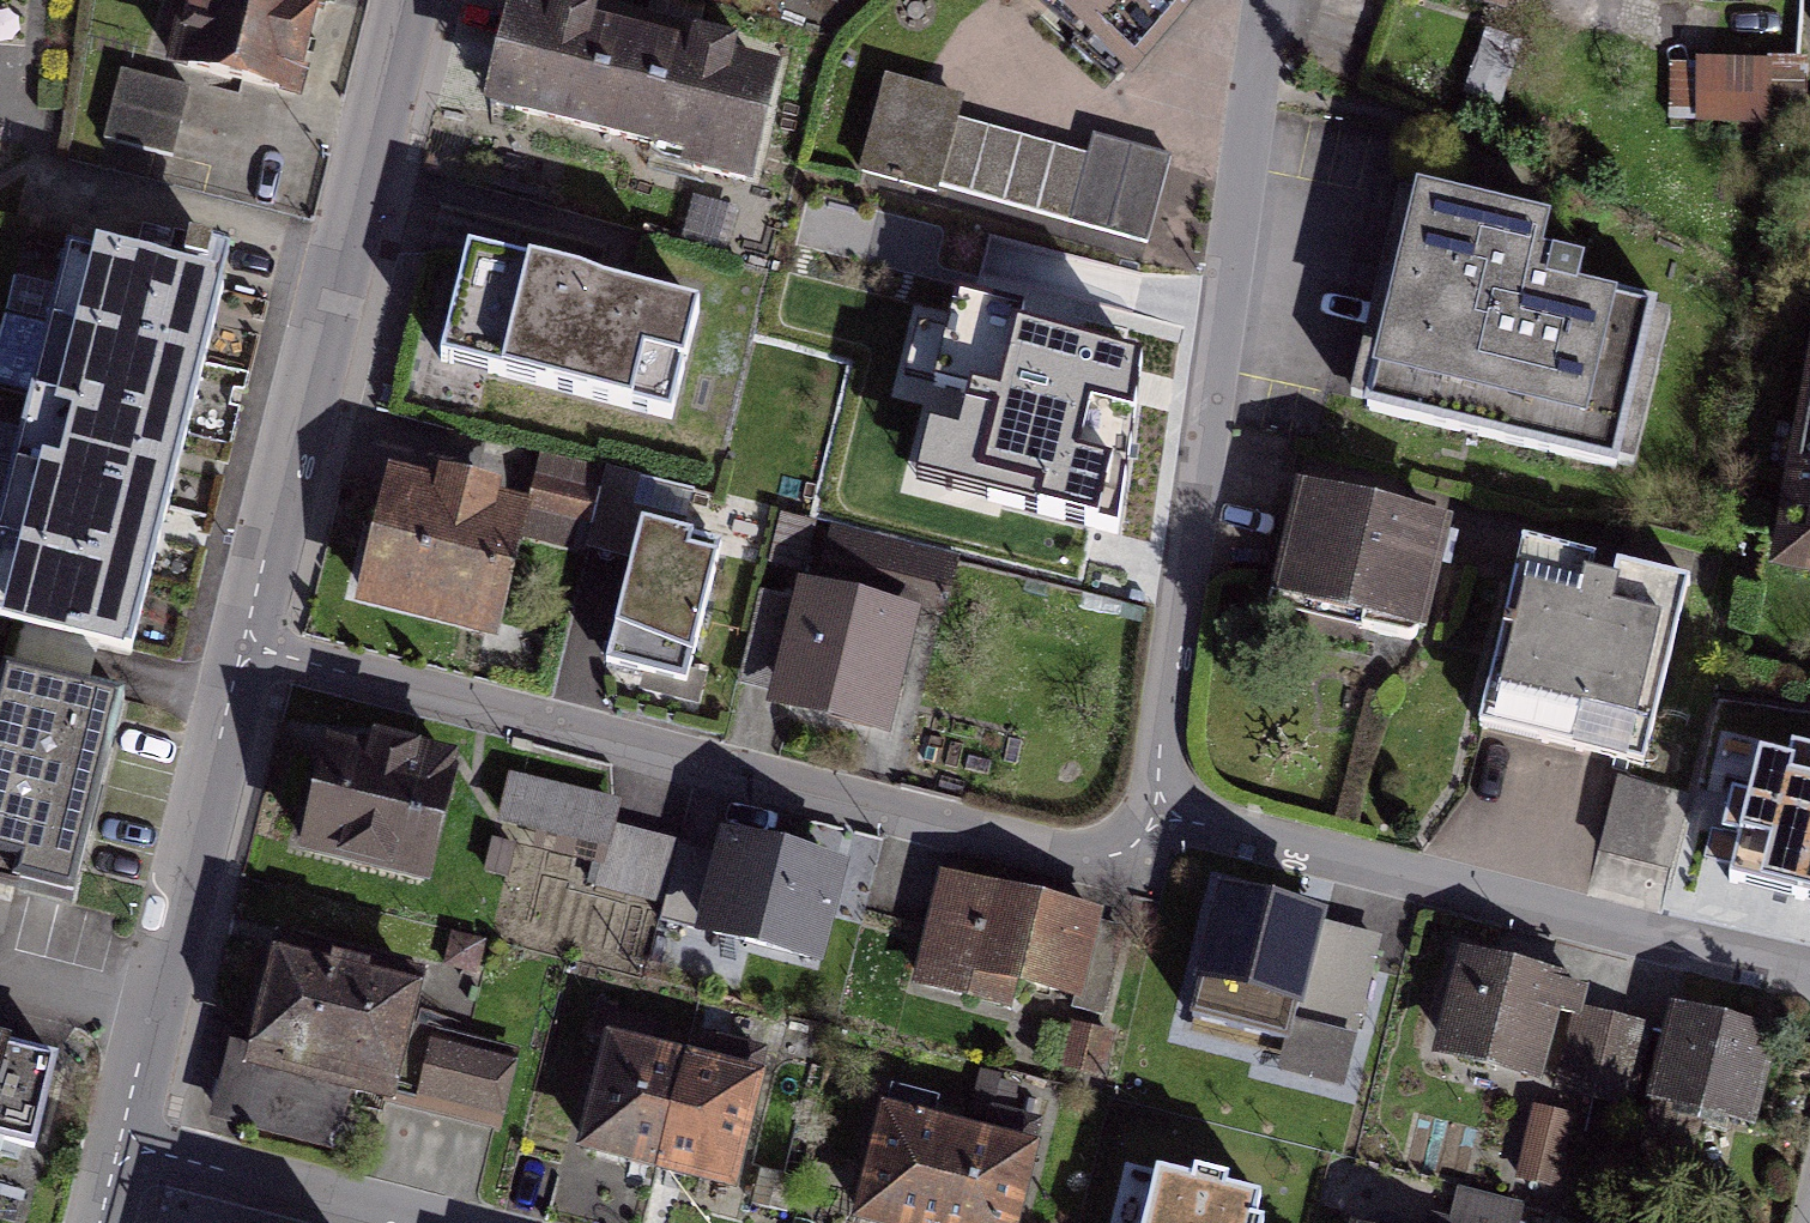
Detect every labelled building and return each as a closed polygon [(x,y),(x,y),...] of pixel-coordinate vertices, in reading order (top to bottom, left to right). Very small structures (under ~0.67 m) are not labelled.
[(185,68),(304,95),(326,0),(200,0),(185,68)] [(1126,70),(1183,0),(1039,0),(1126,70)] [(547,35),(516,25),(483,131),(748,213),(781,107),(547,35)] [(90,57),(73,128),(102,135),(119,64),(90,57)] [(1694,116),(1806,112),(1804,62),(1692,66),(1694,116)] [(184,87),(122,73),(104,151),(167,165),(184,87)] [(960,96),(881,75),(857,167),(935,188),(960,96)] [(1172,158),(1090,136),(1067,223),(1149,245),(1172,158)] [(1550,213),(1417,181),(1362,409),(1618,469),(1620,458),(1633,461),(1668,315),(1655,312),(1658,299),(1578,280),(1585,254),(1542,244),(1550,213)] [(945,473),(1075,508),(1102,392),(1110,356),(885,290),(910,206),(825,183),(782,345),(874,369),(843,484),(935,509),(945,473)] [(225,272),(67,233),(0,503),(0,614),(132,647),(143,602),(160,534),(178,461),(213,319),(225,272)] [(620,292),(467,254),(439,365),(672,422),(700,312),(620,292)] [(1783,554),(1809,558),(1809,395),(1783,554)] [(465,487),(386,468),(356,588),(489,621),(519,500),(465,487)] [(1390,501),(1307,478),(1275,598),(1414,635),(1447,516),(1390,501)] [(591,521),(596,489),(535,480),(530,513),(591,521)] [(956,556),(779,514),(768,563),(944,605),(956,556)] [(692,671),(725,541),(667,527),(644,521),(608,665),(633,671),(629,687),(699,705),(706,675),(692,671)] [(1637,761),(1681,584),(1593,562),(1523,545),(1478,722),(1623,758),(1637,761)] [(901,668),(917,614),(801,582),(769,696),(884,728),(901,668)] [(120,683),(3,654),(0,668),(0,883),(1,884),(66,900),(120,683)] [(370,744),(331,734),(301,845),(421,878),(452,767),(370,744)] [(605,803),(524,781),(509,840),(589,861),(583,884),(660,905),(676,843),(600,823),(605,803)] [(811,959),(837,858),(733,831),(707,933),(811,959)] [(1050,909),(940,883),(930,925),(916,981),(1009,1003),(1014,980),(1075,995),(1093,919),(1050,909)] [(1297,912),(1223,894),(1193,1016),(1288,1039),(1318,917),(1297,912)] [(275,929),(242,1048),(396,1085),(425,962),(352,946),(275,929)] [(1544,967),(1463,945),(1437,1044),(1538,1071),(1565,972),(1544,967)] [(1747,1120),(1777,1028),(1755,1020),(1692,1000),(1646,1141),(1713,1162),(1728,1114),(1747,1120)] [(752,1070),(609,1032),(581,1134),(641,1149),(665,1156),(725,1171),(752,1070)] [(33,1146),(56,1056),(0,1042),(0,1138),(33,1146)] [(888,1106),(862,1207),(923,1222),(925,1222),(1011,1222),(1031,1143),(888,1106)] [(1251,1206),(1157,1182),(1145,1222),(1247,1222),(1251,1206)]
